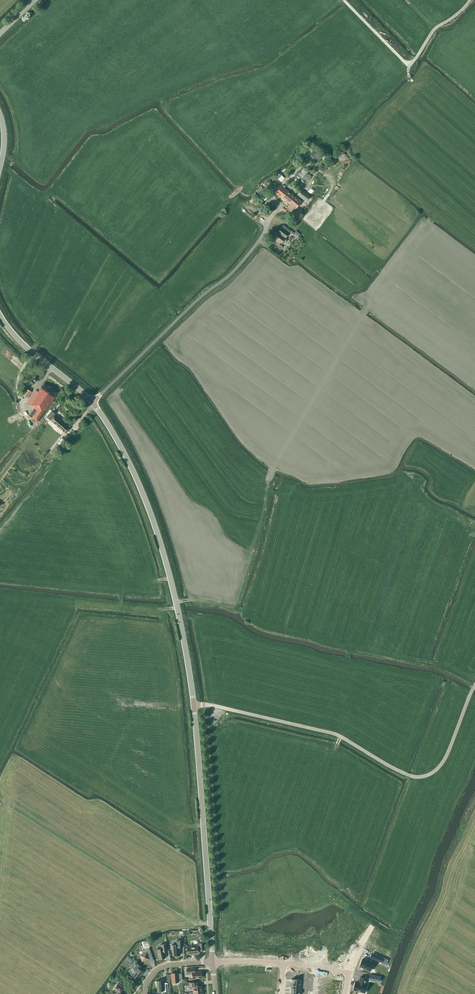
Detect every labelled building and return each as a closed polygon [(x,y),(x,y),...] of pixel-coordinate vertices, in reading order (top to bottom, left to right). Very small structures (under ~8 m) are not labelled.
[(323,156),(314,149),(313,150),(306,146),(300,154),(305,158),(309,155),(314,159),(312,162),(316,165),(323,156)] [(309,171),(305,167),(300,173),(304,177),(308,180),(311,176),(307,173),(309,171)] [(263,188),(268,192),(272,186),(268,183),(263,188)] [(276,193),(281,197),(287,190),(284,188),(286,186),(284,185),(282,186),(276,193)] [(262,195),(266,199),(269,195),(265,191),(261,188),(259,191),(263,194),(262,195)] [(281,197),(289,204),(292,200),(289,198),(292,194),(287,190),(281,197)] [(310,199),(309,199),(311,197),(302,190),(297,195),(306,202),(306,201),(307,202),(310,199)] [(293,212),(296,208),(301,201),(292,194),(289,198),(292,200),(289,204),(291,205),(288,208),(289,209),(293,212)] [(284,225),(274,238),(282,244),(284,243),(286,241),(286,239),(285,238),(291,231),(284,225)] [(32,408),(34,409),(29,416),(38,422),(55,397),(54,397),(57,393),(52,389),(52,388),(50,387),(49,387),(44,383),(38,392),(36,390),(27,403),(33,407),(32,408)] [(23,395),(27,398),(31,392),(27,389),(23,395)] [(55,403),(49,409),(52,411),(47,417),(50,420),(65,434),(69,429),(54,415),(55,414),(52,411),(57,404),(55,403)] [(51,451),(54,454),(68,436),(65,434),(51,451)] [(352,920),(347,920),(347,929),(354,929),(356,929),(356,919),(352,919),(352,920)] [(251,939),(246,939),(247,948),(253,948),(256,948),(256,938),(251,939)] [(342,939),(337,939),(337,948),(344,948),(346,948),(346,938),(342,938),(342,939)] [(180,955),(179,947),(183,947),(182,940),(176,940),(177,945),(171,945),(172,956),(180,955)] [(276,941),(271,941),(271,950),(278,950),(277,950),(280,950),(280,940),(276,940),(276,941)] [(298,943),(293,943),(293,952),(300,952),(302,952),(302,942),(298,942),(298,943)] [(204,950),(203,943),(197,943),(197,946),(187,946),(187,954),(198,954),(198,950),(200,950),(204,950)] [(165,958),(164,952),(167,951),(166,944),(160,945),(161,948),(156,949),(158,959),(165,958)] [(320,945),(315,945),(315,954),(322,954),(324,954),(324,944),(320,944),(320,945)] [(148,959),(149,962),(153,960),(149,948),(142,950),(143,953),(140,954),(142,961),(148,959)] [(384,958),(372,953),(371,957),(382,962),(384,958)] [(363,958),(360,966),(371,970),(374,962),(363,958)] [(131,975),(137,980),(143,972),(139,969),(141,966),(135,962),(132,967),(135,970),(131,975)] [(187,975),(192,975),(192,979),(202,978),(201,971),(195,972),(194,969),(186,969),(187,975)] [(178,972),(171,973),(171,982),(179,982),(178,979),(182,979),(181,973),(178,973),(178,972)] [(367,978),(360,976),(359,982),(355,981),(353,989),(365,992),(367,984),(365,984),(367,978)] [(332,978),(330,985),(340,987),(341,980),(332,978)] [(162,993),(168,993),(167,987),(164,988),(163,980),(156,981),(157,991),(162,991),(162,993)] [(193,989),(193,992),(202,992),(201,986),(198,986),(198,982),(189,982),(190,989),(193,989)] [(117,993),(121,993),(119,992),(120,991),(120,992),(123,988),(118,983),(115,987),(116,989),(114,992),(117,993)] [(329,992),(338,993),(340,987),(330,985),(329,992)]
